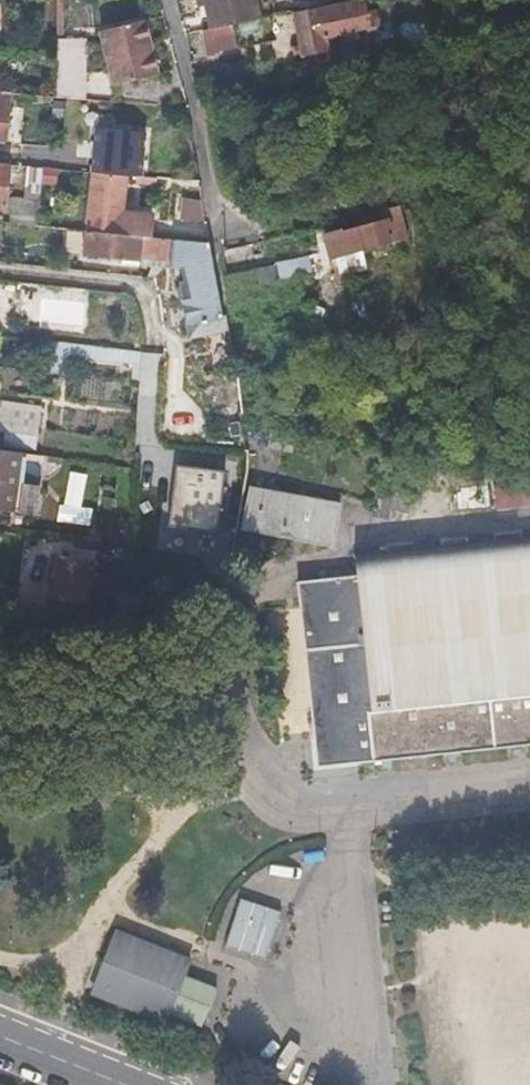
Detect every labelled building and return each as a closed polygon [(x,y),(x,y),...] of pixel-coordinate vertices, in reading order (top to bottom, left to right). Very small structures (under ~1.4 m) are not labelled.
[(58,0),(38,0),(37,50),(37,54),(60,55),(59,39),(58,0)] [(258,0),(206,0),(211,27),(233,22),(262,16),(258,0)] [(365,0),(343,0),(295,10),(303,45),(371,25),(365,0)] [(158,76),(148,21),(103,30),(114,83),(158,76)] [(239,45),(233,22),(211,27),(202,29),(208,56),(219,54),(220,49),(239,45)] [(298,58),(375,40),(371,25),(303,45),(296,47),(298,58)] [(84,102),(88,40),(59,39),(60,55),(57,99),(84,102)] [(11,96),(0,95),(0,141),(9,141),(11,96)] [(97,128),(93,174),(130,177),(147,177),(146,132),(97,128)] [(59,170),(60,153),(7,148),(6,166),(26,168),(41,170),(59,170)] [(41,185),(41,170),(26,168),(25,183),(41,185)] [(125,214),(130,177),(93,174),(88,232),(152,239),(154,216),(125,214)] [(339,280),(369,272),(368,268),(364,254),(391,245),(384,221),(327,237),(339,280)] [(85,256),(123,259),(123,266),(139,268),(140,261),(154,263),(154,264),(152,268),(148,281),(154,282),(167,266),(170,266),(173,252),(172,241),(152,239),(88,232),(86,232),(85,256)] [(221,315),(209,245),(172,241),(173,252),(170,266),(187,264),(190,280),(181,282),(189,323),(206,321),(209,334),(229,331),(226,316),(221,315)] [(231,290),(315,275),(311,256),(228,272),(231,290)] [(24,324),(86,332),(92,291),(30,282),(24,324)] [(60,373),(62,354),(62,341),(44,340),(42,371),(60,373)] [(139,380),(140,351),(62,341),(62,354),(131,361),(132,363),(132,378),(139,380)] [(38,436),(42,408),(0,401),(0,430),(38,436)] [(298,432),(272,428),(271,432),(268,448),(295,452),(298,432)] [(21,454),(0,451),(0,511),(13,513),(16,487),(21,454)] [(218,533),(226,471),(177,465),(168,526),(218,533)] [(523,481),(499,484),(502,510),(529,507),(529,480),(523,481)] [(35,516),(39,487),(22,485),(21,488),(16,487),(13,513),(35,516)] [(414,516),(419,497),(381,487),(372,517),(387,521),(391,509),(414,516)] [(333,541),(339,506),(251,492),(245,525),(333,541)] [(117,536),(118,520),(103,518),(101,534),(117,536)] [(360,576),(297,582),(318,766),(343,763),(529,743),(529,535),(358,553),(360,576)] [(12,556),(0,554),(0,581),(9,582),(12,556)] [(94,560),(55,555),(47,616),(79,621),(82,599),(89,599),(94,560)] [(266,960),(282,911),(243,898),(227,948),(266,960)] [(113,932),(90,991),(167,1021),(169,1014),(185,975),(190,962),(113,932)] [(215,988),(185,975),(167,1021),(202,1032),(215,1000),(215,988)]
